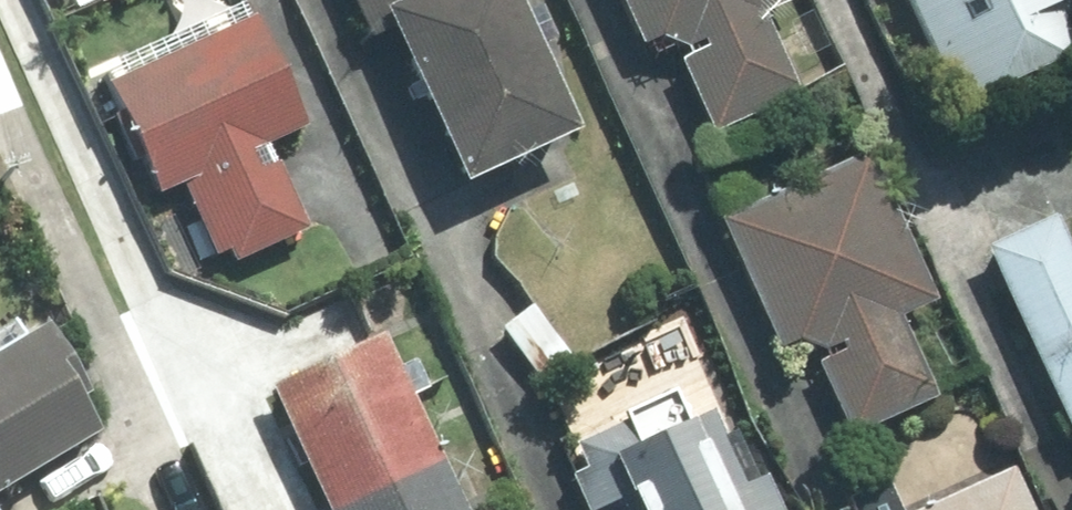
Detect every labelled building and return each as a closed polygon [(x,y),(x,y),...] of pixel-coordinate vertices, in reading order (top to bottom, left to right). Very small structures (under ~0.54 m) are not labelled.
[(90,9),(110,0),(85,0),(90,9)] [(423,143),(541,92),(501,0),(361,0),(423,143)] [(632,66),(661,54),(696,134),(788,94),(756,19),(787,7),(784,0),(603,0),(632,66)] [(946,116),(1071,58),(1071,32),(1057,0),(892,0),(946,116)] [(239,14),(83,83),(138,209),(176,192),(210,268),(285,235),(247,150),(291,131),(239,14)] [(592,129),(460,181),(531,362),(663,310),(592,129)] [(857,170),(714,229),(773,372),(808,358),(840,433),(918,401),(892,337),(921,325),(857,170)] [(1052,219),(951,268),(1053,475),(1071,465),(1071,260),(1052,219)] [(0,303),(0,497),(94,445),(11,297),(0,303)] [(251,396),(307,509),(490,509),(400,324),(251,396)] [(563,422),(607,509),(723,509),(713,489),(747,472),(722,421),(685,440),(653,378),(563,422)] [(999,467),(908,509),(1020,509),(999,467)]
